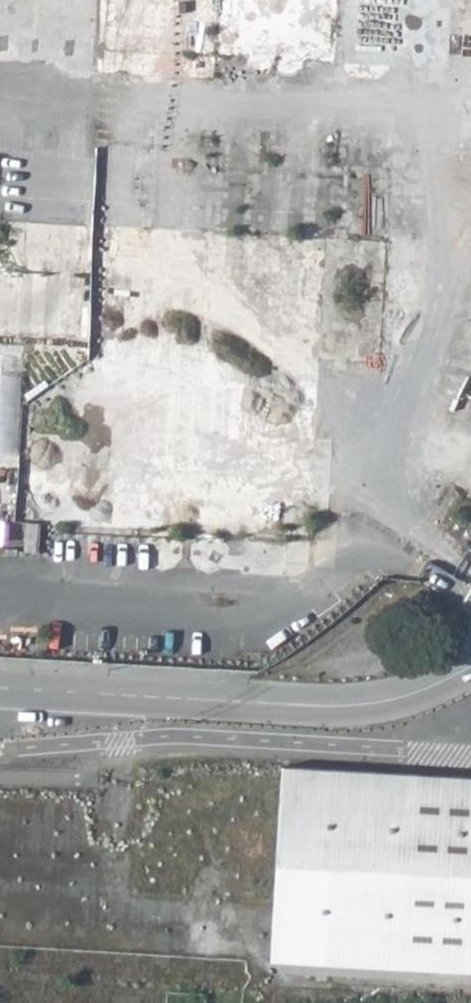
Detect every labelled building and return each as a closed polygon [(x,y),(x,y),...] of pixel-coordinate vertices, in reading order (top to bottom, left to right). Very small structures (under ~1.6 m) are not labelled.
[(286,764),(272,966),(470,976),(470,775),(286,764)]
